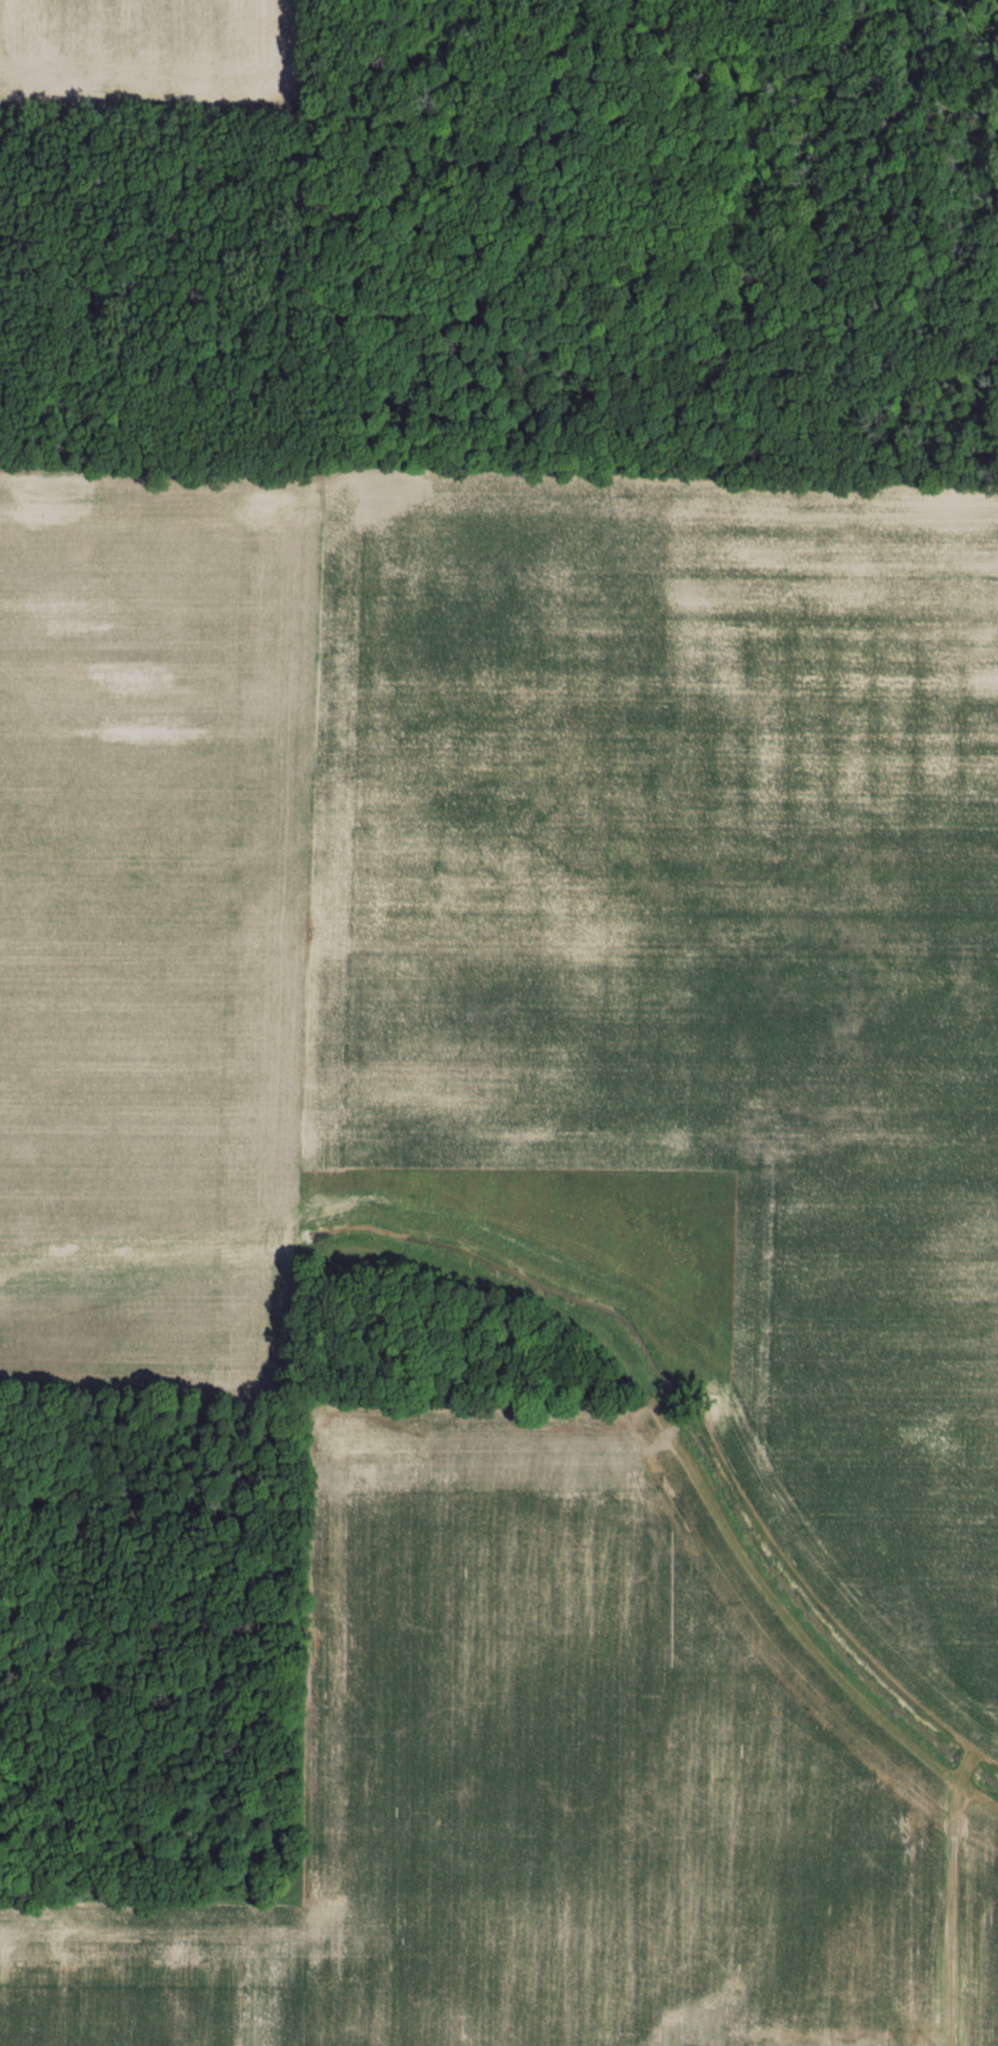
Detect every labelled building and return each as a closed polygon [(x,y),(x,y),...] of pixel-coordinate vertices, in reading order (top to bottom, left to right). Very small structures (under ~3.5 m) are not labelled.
[(849,2034),(842,2045),(863,2045),(865,2044),(849,2034)]
